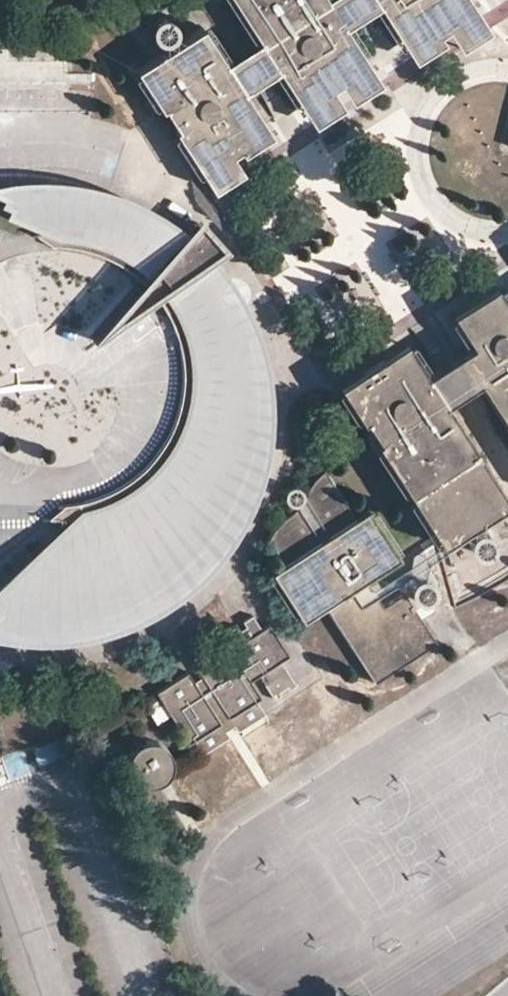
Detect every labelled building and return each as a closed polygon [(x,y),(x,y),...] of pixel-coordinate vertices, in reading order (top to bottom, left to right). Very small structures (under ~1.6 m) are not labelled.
[(328,0),(233,0),(260,41),(279,71),(306,114),(338,95),(334,89),(342,85),(345,90),(375,71),(346,28),(328,0)] [(376,0),(328,0),(346,28),(365,16),(381,7),(376,0)] [(381,7),(408,50),(437,31),(433,25),(442,19),(446,26),(475,7),(471,0),(376,0),(381,7)] [(485,21),(475,7),(446,26),(456,42),(462,51),(492,32),(485,21)] [(245,92),(226,63),(203,28),(136,71),(162,112),(166,110),(179,130),(176,133),(205,179),(237,160),(233,154),(242,149),(245,155),(274,136),(245,92)] [(445,44),(437,31),(408,50),(416,62),(445,44)] [(279,71),(260,41),(226,63),(245,92),(264,81),(279,71)] [(375,71),(345,90),(353,103),(383,84),(375,71)] [(338,95),(306,114),(314,128),(345,108),(338,95)] [(237,160),(205,179),(214,192),(245,173),(237,160)] [(55,229),(56,242),(68,243),(85,246),(108,254),(124,263),(143,279),(93,335),(156,294),(164,304),(170,317),(176,332),(180,349),(182,363),(182,382),(180,398),(176,415),(167,433),(158,448),(143,465),(128,478),(111,488),(103,491),(76,499),(77,505),(77,514),(0,582),(0,589),(1,590),(0,591),(0,629),(15,632),(46,633),(71,632),(89,629),(110,624),(134,615),(159,602),(180,588),(195,576),(213,557),(228,538),(238,520),(251,497),(261,468),(266,447),(268,422),(269,404),(267,379),(260,345),(254,322),(246,305),(239,305),(231,304),(226,296),(223,289),(226,279),(229,276),(222,268),(212,256),(211,255),(205,250),(195,241),(184,230),(180,227),(172,221),(156,211),(131,198),(108,191),(84,185),(60,182),(29,181),(7,183),(0,184),(0,190),(13,196),(12,203),(17,205),(23,211),(55,229)] [(200,220),(184,230),(195,241),(205,250),(211,255),(212,256),(228,251),(200,220)] [(48,249),(56,242),(55,229),(32,236),(48,249)] [(479,381),(507,426),(507,305),(495,285),(451,313),(471,344),(473,348),(462,355),(479,381)] [(426,373),(426,372),(406,342),(338,384),(362,421),(365,418),(378,439),(375,441),(441,545),(507,502),(444,403),(426,373)] [(473,348),(471,344),(443,361),(426,372),(426,373),(444,403),(479,381),(462,355),(473,348)] [(275,527),(270,538),(285,560),(272,569),(306,622),(327,608),(377,686),(447,641),(409,582),(387,597),(376,580),(405,561),(370,507),(355,516),(327,472),(317,478),(305,493),(296,503),(285,517),(275,527)] [(41,521),(77,514),(77,505),(76,499),(65,508),(56,508),(41,521)] [(191,674),(158,695),(189,746),(195,743),(203,757),(231,740),(227,733),(232,731),(236,728),(240,733),(267,718),(258,703),(262,700),(252,684),(261,678),(275,701),(282,697),(280,693),(289,688),(291,691),(299,686),(285,662),(292,657),(273,627),(265,631),(255,617),(245,624),(248,628),(241,632),(238,628),(231,632),(240,647),(232,652),(231,650),(198,669),(205,678),(200,680),(195,683),(191,674)] [(138,742),(135,744),(130,748),(129,751),(127,755),(126,759),(127,766),(128,771),(131,776),(134,780),(139,783),(144,786),(150,786),(157,785),(162,782),(167,778),(171,771),(173,765),(173,759),(170,751),(166,746),(163,743),(159,741),(154,739),(147,740),(138,742)]
